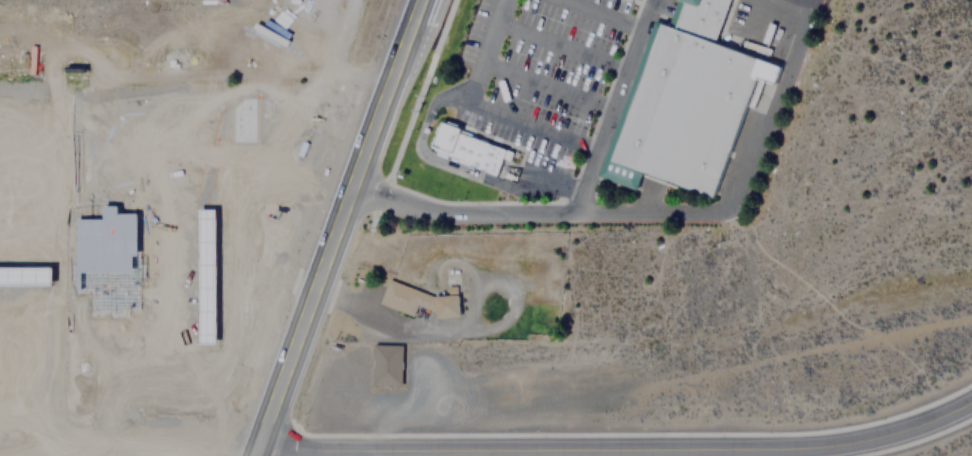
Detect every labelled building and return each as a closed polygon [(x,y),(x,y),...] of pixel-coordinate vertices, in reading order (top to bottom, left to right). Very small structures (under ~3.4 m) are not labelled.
[(729,0),(675,0),(666,25),(713,43),(729,0)] [(653,20),(666,25),(713,43),(714,42),(778,65),(771,82),(755,76),(709,198),(639,172),(633,189),(595,174),(653,20)] [(430,145),(428,144),(438,119),(460,128),(458,132),(505,150),(497,172),(456,157),(454,161),(432,152),(433,149),(429,147),(430,145)] [(73,217),(101,218),(101,205),(117,205),(118,213),(136,213),(135,257),(142,258),(142,280),(137,280),(136,309),(126,308),(127,315),(111,315),(111,312),(91,311),(91,290),(75,290),(73,217)] [(198,209),(218,210),(220,344),(200,345),(198,209)] [(52,284),(0,284),(0,267),(51,267),(52,284)] [(457,294),(434,295),(385,280),(378,304),(412,315),(415,306),(432,312),(432,318),(458,317),(457,294)] [(371,343),(371,386),(400,386),(400,343),(371,343)]
